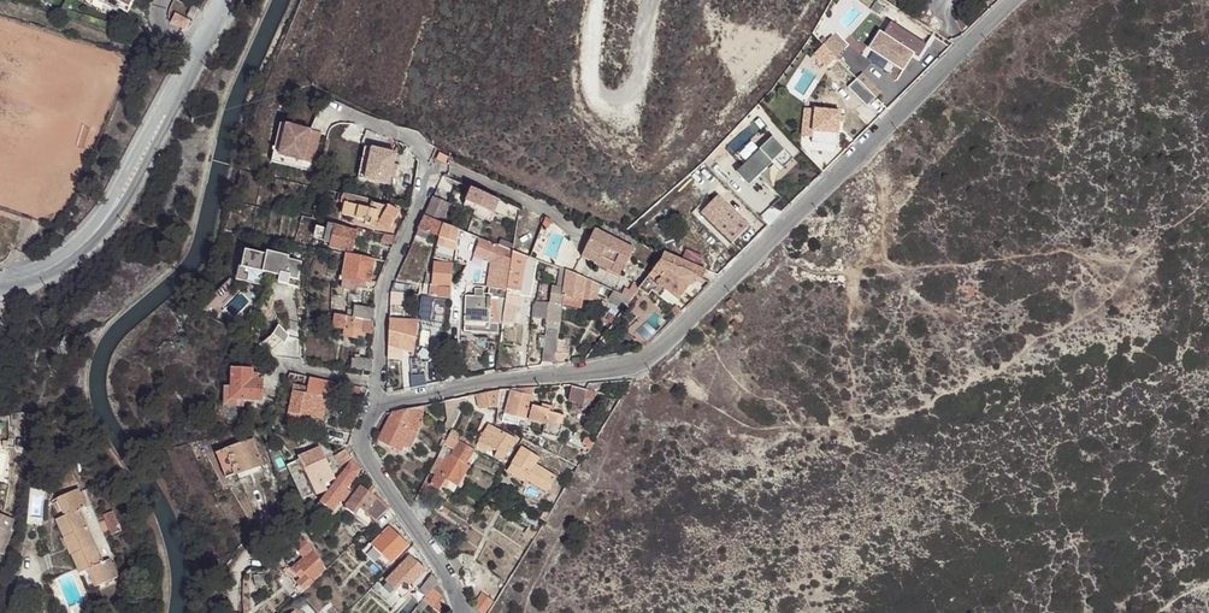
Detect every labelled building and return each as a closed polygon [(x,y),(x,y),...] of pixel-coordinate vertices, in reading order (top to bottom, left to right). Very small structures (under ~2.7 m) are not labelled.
[(112,7),(114,2),(121,6),(129,10),(134,0),(100,0),(112,7)] [(186,12),(192,15),(197,6),(192,2),(186,12)] [(171,18),(183,25),(188,17),(175,10),(171,18)] [(890,25),(883,37),(879,35),(871,49),(903,66),(910,52),(918,56),(925,44),(890,25)] [(859,84),(849,94),(866,112),(877,101),(859,84)] [(812,143),(828,145),(837,146),(838,135),(841,113),(817,109),(812,143)] [(287,125),(280,156),(304,161),(310,131),(287,125)] [(310,131),(304,161),(314,164),(321,133),(310,131)] [(377,149),(369,147),(363,178),(370,180),(377,149)] [(377,149),(370,180),(394,185),(396,174),(398,166),(400,154),(377,149)] [(440,152),(437,158),(447,163),(450,157),(440,152)] [(472,187),(471,187),(463,204),(474,209),(472,213),(481,217),(485,209),(492,212),(493,211),(505,216),(508,204),(507,204),(500,200),(498,200),(472,187)] [(340,214),(343,215),(346,203),(368,208),(370,201),(342,195),(340,203),(343,203),(340,214)] [(433,197),(425,214),(441,222),(450,205),(433,197)] [(398,209),(397,209),(387,203),(383,204),(370,201),(368,208),(346,203),(343,215),(366,224),(364,225),(369,227),(372,222),(388,231),(394,219),(398,209)] [(492,212),(485,209),(481,217),(489,221),(492,212)] [(439,235),(444,223),(441,222),(425,214),(419,227),(429,231),(437,235),(439,235)] [(336,222),(329,220),(323,242),(331,244),(336,225),(336,222)] [(458,243),(459,233),(459,229),(444,223),(439,235),(439,237),(458,243)] [(336,225),(331,244),(330,247),(352,252),(357,230),(336,225)] [(429,231),(419,227),(416,234),(427,238),(429,231)] [(596,229),(583,253),(598,260),(597,263),(621,275),(635,249),(596,229)] [(381,238),(394,244),(397,236),(383,232),(381,238)] [(457,249),(458,243),(439,237),(439,235),(437,235),(435,248),(442,250),(452,253),(457,254),(457,249)] [(498,244),(479,239),(474,253),(492,260),(489,286),(509,289),(511,277),(515,251),(515,249),(510,248),(498,244)] [(500,239),(498,244),(510,248),(510,243),(500,239)] [(456,262),(457,254),(452,253),(442,250),(435,248),(433,258),(456,262)] [(243,251),(240,269),(263,273),(279,276),(278,282),(288,284),(289,278),(299,279),(302,262),(255,253),(243,251)] [(535,293),(541,260),(515,251),(511,277),(509,289),(523,291),(535,293)] [(598,260),(583,253),(582,256),(597,263),(598,260)] [(701,277),(704,269),(665,253),(660,260),(671,264),(695,275),(701,277)] [(373,260),(347,255),(342,277),(357,280),(364,282),(369,281),(369,280),(373,260)] [(657,283),(671,264),(660,260),(639,288),(648,294),(649,292),(657,283)] [(440,285),(451,286),(454,264),(435,262),(431,284),(440,285)] [(677,298),(695,275),(671,264),(657,283),(666,290),(677,298)] [(595,300),(598,283),(567,270),(564,291),(564,295),(584,298),(595,300)] [(357,280),(342,277),(340,291),(354,293),(355,288),(357,280)] [(224,279),(206,314),(219,320),(236,285),(224,279)] [(357,280),(355,288),(363,289),(364,282),(357,280)] [(410,283),(395,281),(391,291),(405,292),(408,292),(410,283)] [(416,285),(410,283),(408,292),(415,293),(416,285)] [(658,299),(666,290),(657,283),(649,292),(658,299)] [(437,295),(440,285),(431,284),(430,286),(429,295),(437,295)] [(437,295),(450,297),(451,286),(440,285),(437,295)] [(519,315),(523,291),(509,289),(508,298),(506,313),(514,315),(519,315)] [(610,300),(623,309),(630,298),(614,290),(610,300)] [(405,292),(391,291),(391,300),(405,301),(405,292)] [(236,318),(248,300),(236,292),(224,311),(236,318)] [(450,297),(437,295),(437,299),(434,315),(447,316),(450,297)] [(465,321),(490,322),(491,297),(482,296),(475,295),(465,296),(465,321)] [(564,296),(563,304),(583,308),(584,298),(564,295),(564,296)] [(420,314),(434,317),(434,315),(437,299),(422,297),(420,314)] [(490,322),(497,322),(499,322),(500,313),(500,297),(491,297),(490,322)] [(500,313),(506,313),(508,298),(500,297),(500,313)] [(355,317),(374,321),(374,308),(356,305),(356,310),(355,317)] [(552,321),(556,323),(559,323),(562,309),(554,307),(552,321)] [(348,309),(345,316),(355,317),(356,310),(348,309)] [(506,313),(504,322),(513,324),(514,315),(506,313)] [(343,315),(335,314),(333,326),(345,330),(345,335),(360,337),(360,334),(361,330),(373,332),(374,321),(355,317),(345,316),(343,315)] [(388,346),(403,349),(413,351),(420,321),(390,319),(389,330),(388,346)] [(287,334),(275,326),(270,336),(263,341),(266,343),(280,350),(287,334)] [(544,359),(556,360),(556,357),(556,351),(559,336),(559,331),(549,330),(544,359)] [(556,351),(569,352),(571,339),(559,336),(556,351)] [(388,346),(388,357),(400,359),(403,349),(388,346)] [(360,369),(371,370),(372,359),(359,360),(359,356),(354,356),(354,360),(352,360),(352,369),(360,369)] [(230,398),(243,399),(263,400),(263,380),(258,379),(252,379),(252,373),(252,369),(232,369),(231,386),(230,398)] [(299,376),(289,374),(286,380),(297,382),(299,376)] [(590,402),(595,382),(587,383),(585,391),(583,400),(590,402)] [(349,392),(366,395),(368,388),(351,385),(350,388),(349,392)] [(243,407),(243,399),(230,398),(231,386),(224,386),(224,405),(243,407)] [(537,386),(512,388),(511,390),(535,395),(537,386)] [(293,387),(288,415),(312,419),(322,421),(327,399),(304,395),(306,389),(293,387)] [(582,407),(583,400),(585,391),(570,387),(567,402),(582,407)] [(500,390),(499,406),(507,405),(511,390),(512,388),(500,390)] [(500,390),(475,394),(478,409),(499,406),(500,390)] [(511,390),(507,405),(505,414),(514,416),(520,417),(529,419),(532,404),(535,395),(511,390)] [(446,420),(442,427),(453,432),(471,395),(444,401),(446,420)] [(543,407),(532,404),(529,419),(547,423),(544,432),(561,436),(566,414),(554,411),(556,406),(543,403),(543,407)] [(422,406),(391,412),(390,417),(412,427),(422,406)] [(424,406),(422,406),(412,427),(403,444),(410,447),(418,431),(422,423),(424,406)] [(514,416),(505,414),(503,421),(512,424),(514,416)] [(312,419),(288,415),(286,423),(310,428),(312,419)] [(514,416),(512,424),(519,425),(520,417),(514,416)] [(412,427),(390,417),(379,439),(401,450),(403,444),(412,427)] [(439,445),(443,448),(445,445),(451,435),(453,432),(442,427),(436,439),(440,441),(439,445)] [(489,447),(504,455),(506,455),(516,439),(499,430),(489,447)] [(451,435),(445,445),(453,450),(460,440),(451,435)] [(228,449),(237,474),(263,464),(253,439),(228,449)] [(475,449),(460,440),(453,450),(451,454),(467,463),(475,449)] [(479,448),(485,453),(489,447),(483,443),(479,448)] [(502,463),(504,455),(489,447),(485,453),(502,463)] [(344,448),(334,455),(341,465),(351,458),(344,448)] [(225,480),(237,474),(228,449),(216,455),(225,480)] [(513,465),(528,476),(535,464),(539,459),(523,449),(513,465)] [(299,460),(305,471),(324,462),(317,451),(299,460)] [(467,463),(451,454),(447,452),(435,473),(442,477),(446,479),(457,485),(470,465),(467,463)] [(340,475),(351,481),(360,468),(350,461),(349,463),(340,475)] [(324,462),(305,471),(314,489),(316,489),(323,485),(332,480),(324,462)] [(263,464),(237,474),(240,481),(265,471),(263,464)] [(535,464),(528,476),(526,480),(545,492),(555,476),(535,464)] [(526,480),(528,476),(513,465),(507,472),(523,483),(526,480)] [(442,477),(435,473),(430,485),(437,489),(438,483),(442,477)] [(323,499),(321,502),(333,511),(341,499),(343,500),(350,491),(346,488),(351,481),(340,475),(328,492),(323,499)] [(454,492),(457,485),(446,479),(441,485),(454,492)] [(323,485),(316,489),(318,496),(326,492),(323,485)] [(365,514),(376,499),(360,487),(350,502),(365,514)] [(77,489),(58,498),(66,515),(56,520),(72,555),(96,545),(80,510),(86,508),(77,489)] [(363,522),(371,527),(389,509),(385,505),(376,499),(365,514),(368,516),(363,522)] [(345,508),(363,522),(368,516),(365,514),(350,502),(345,508)] [(105,532),(118,528),(113,511),(99,516),(105,532)] [(12,521),(0,517),(0,528),(10,531),(11,532),(12,521)] [(10,531),(0,528),(0,546),(6,548),(10,531)] [(389,528),(371,546),(390,563),(407,546),(389,528)] [(299,549),(302,551),(306,547),(294,536),(287,544),(296,552),(299,549)] [(390,563),(371,546),(370,544),(366,548),(386,568),(390,563)] [(96,545),(72,555),(80,573),(90,568),(98,586),(117,577),(109,558),(103,561),(96,545)] [(297,567),(307,557),(302,551),(298,555),(287,567),(297,577),(301,571),(297,567)] [(323,572),(307,557),(297,567),(301,571),(313,582),(323,572)] [(396,572),(411,586),(425,571),(410,557),(396,572)] [(413,589),(411,586),(396,572),(386,582),(403,599),(413,589)] [(428,592),(437,581),(429,576),(422,587),(428,592)] [(254,577),(257,589),(268,588),(266,577),(254,577)] [(436,598),(428,592),(426,596),(433,601),(436,598)] [(472,606),(481,612),(483,612),(492,600),(482,593),(472,606)] [(442,594),(436,598),(438,602),(443,612),(446,612),(449,612),(448,605),(442,594)] [(415,609),(420,612),(424,612),(430,605),(441,612),(443,612),(436,598),(433,601),(426,596),(415,609)]
